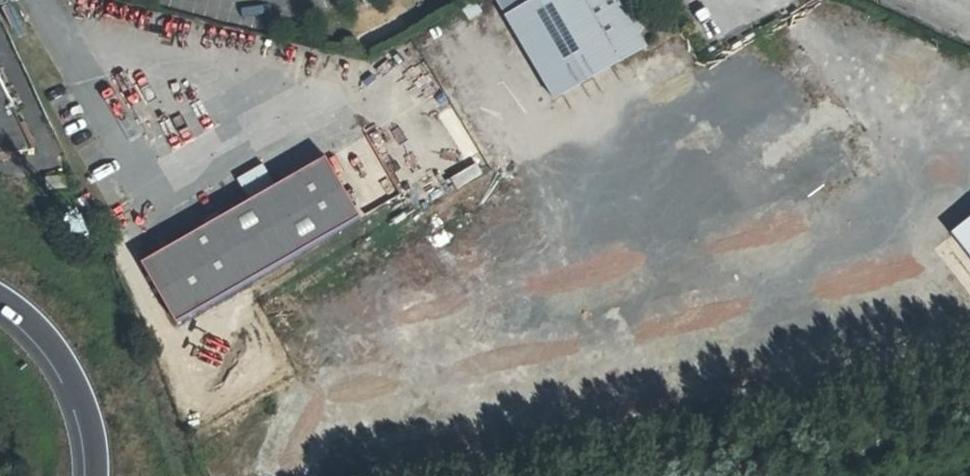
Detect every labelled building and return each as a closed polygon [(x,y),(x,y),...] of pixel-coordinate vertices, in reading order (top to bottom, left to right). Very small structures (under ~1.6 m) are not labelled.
[(607,42),(633,27),(619,3),(624,0),(582,0),(607,42)] [(0,81),(0,153),(34,149),(0,81)] [(143,263),(177,324),(361,218),(327,158),(143,263)] [(448,221),(501,192),(488,169),(436,198),(448,221)] [(66,176),(46,178),(48,189),(66,187),(66,176)] [(485,226),(510,212),(503,200),(479,213),(485,226)] [(947,227),(969,259),(969,211),(947,227)]
